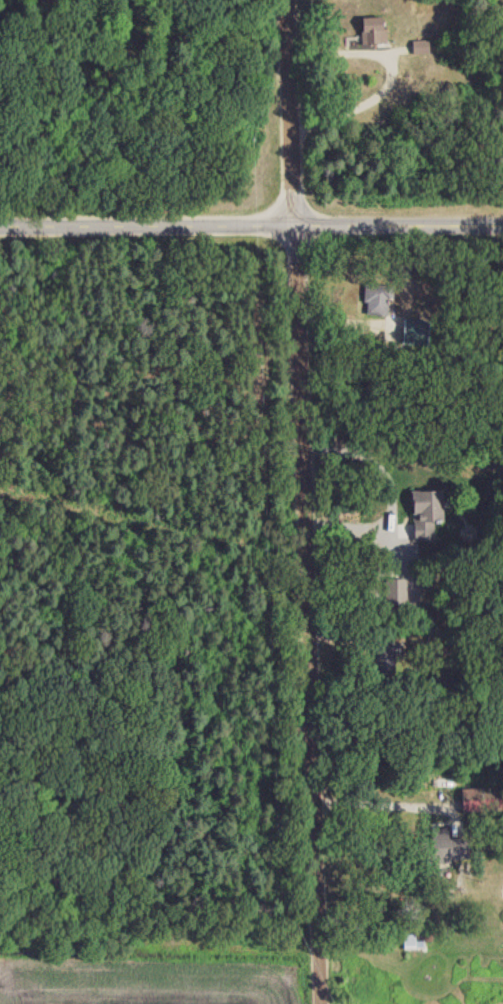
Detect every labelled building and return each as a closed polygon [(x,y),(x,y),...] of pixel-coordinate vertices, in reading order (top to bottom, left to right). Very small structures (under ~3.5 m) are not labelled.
[(379,17),(359,17),(360,44),(385,43),(385,29),(380,29),(379,17)] [(411,40),(411,54),(428,54),(427,40),(411,40)] [(392,298),(392,285),(363,284),(362,303),(366,303),(365,315),(385,315),(386,298),(392,298)] [(441,491),(410,491),(410,515),(413,515),(413,540),(432,540),(432,521),(441,521),(441,491)] [(405,605),(406,579),(386,579),(385,605),(405,605)] [(375,666),(396,667),(397,644),(376,643),(375,666)] [(461,789),(462,811),(496,810),(495,788),(461,789)] [(416,935),(404,935),(404,949),(416,949),(416,935)]
